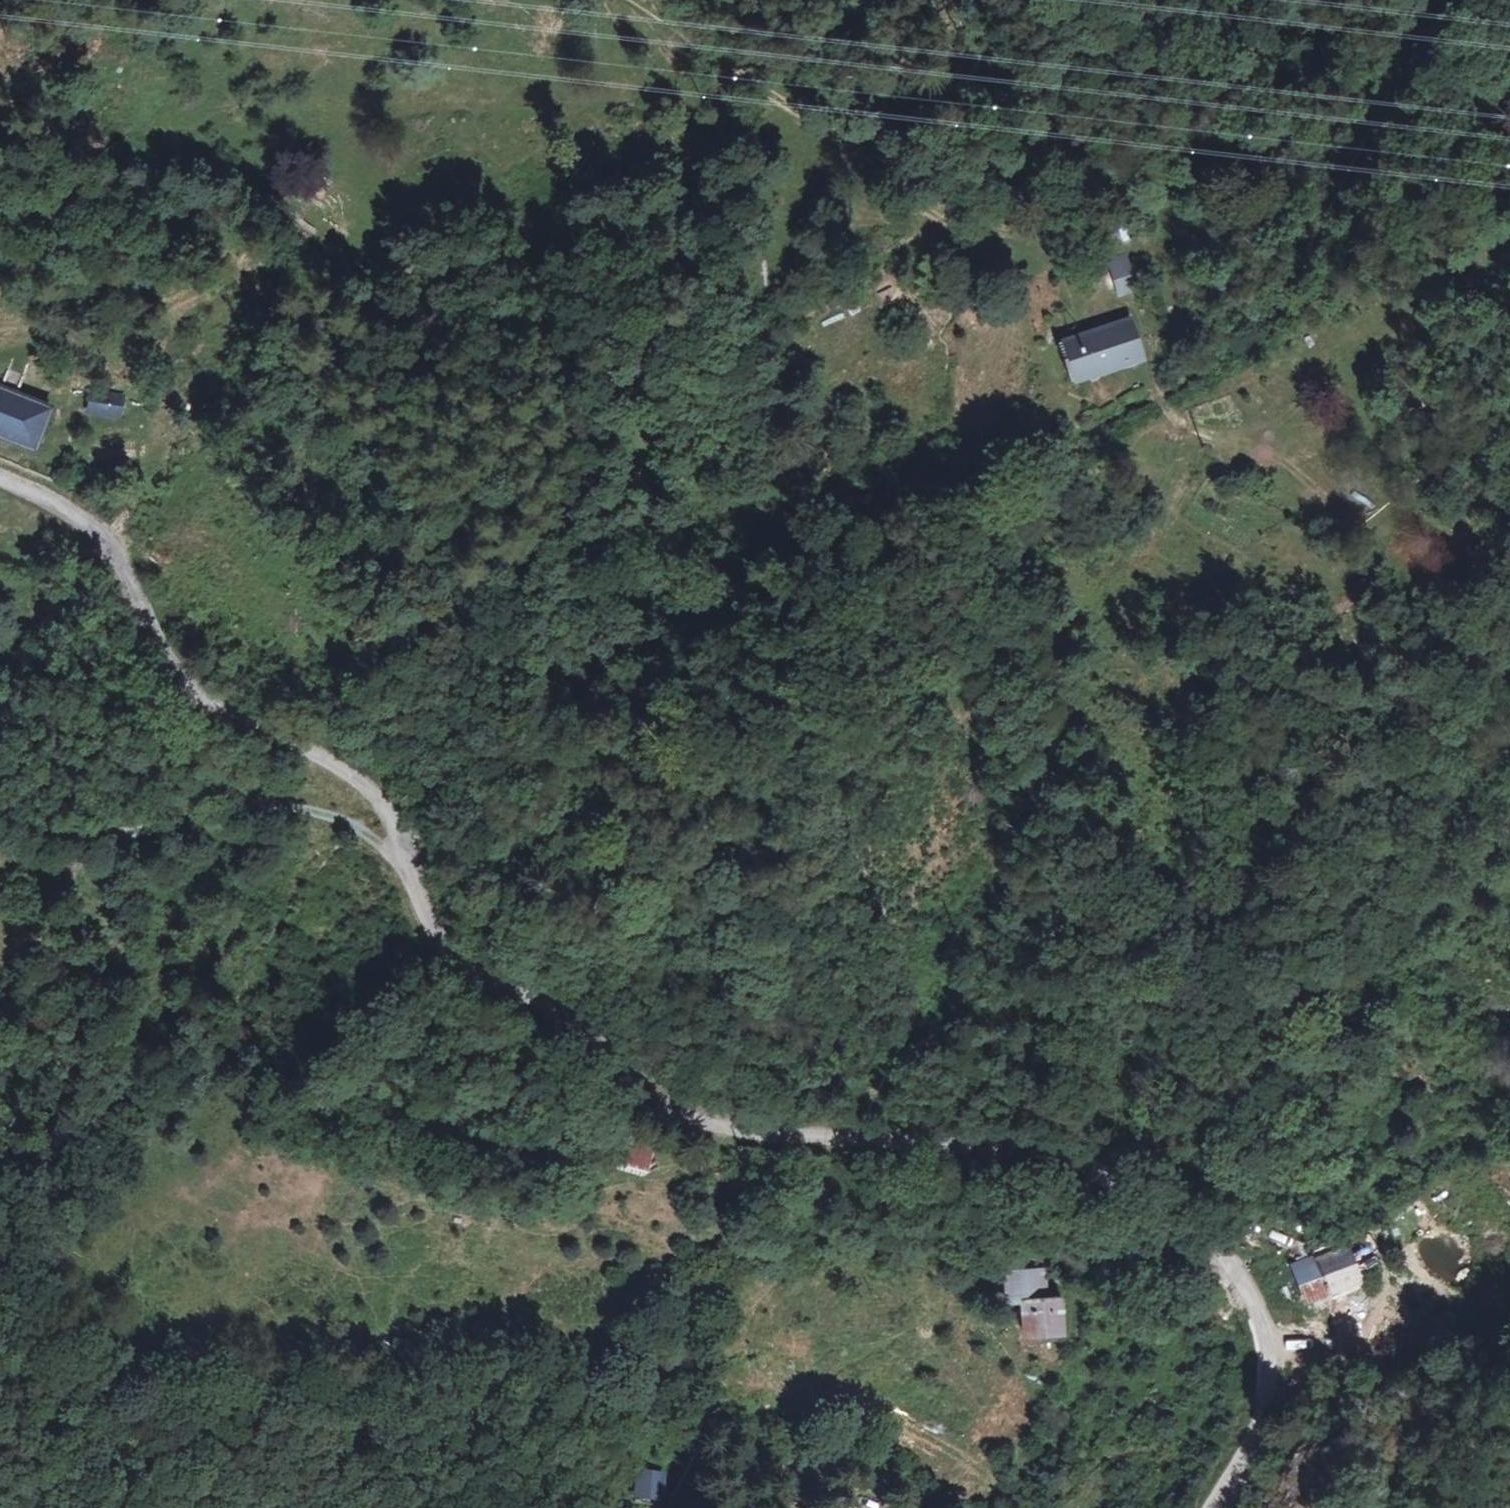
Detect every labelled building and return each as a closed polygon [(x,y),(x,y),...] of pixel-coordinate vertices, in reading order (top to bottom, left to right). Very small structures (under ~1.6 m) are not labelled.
[(1109,260),(1113,279),(1131,275),(1128,257),(1109,260)] [(1067,338),(1085,381),(1116,369),(1149,356),(1132,314),(1067,338)] [(0,393),(0,446),(22,455),(42,411),(0,393)] [(85,407),(74,429),(102,440),(113,418),(85,407)] [(626,1168),(649,1174),(655,1151),(632,1145),(626,1168)] [(1304,1301),(1355,1287),(1343,1246),(1294,1260),(1304,1301)] [(1019,1261),(1022,1332),(1046,1330),(1063,1329),(1061,1279),(1040,1280),(1039,1260),(1019,1261)] [(648,1464),(646,1484),(670,1487),(672,1467),(648,1464)]
